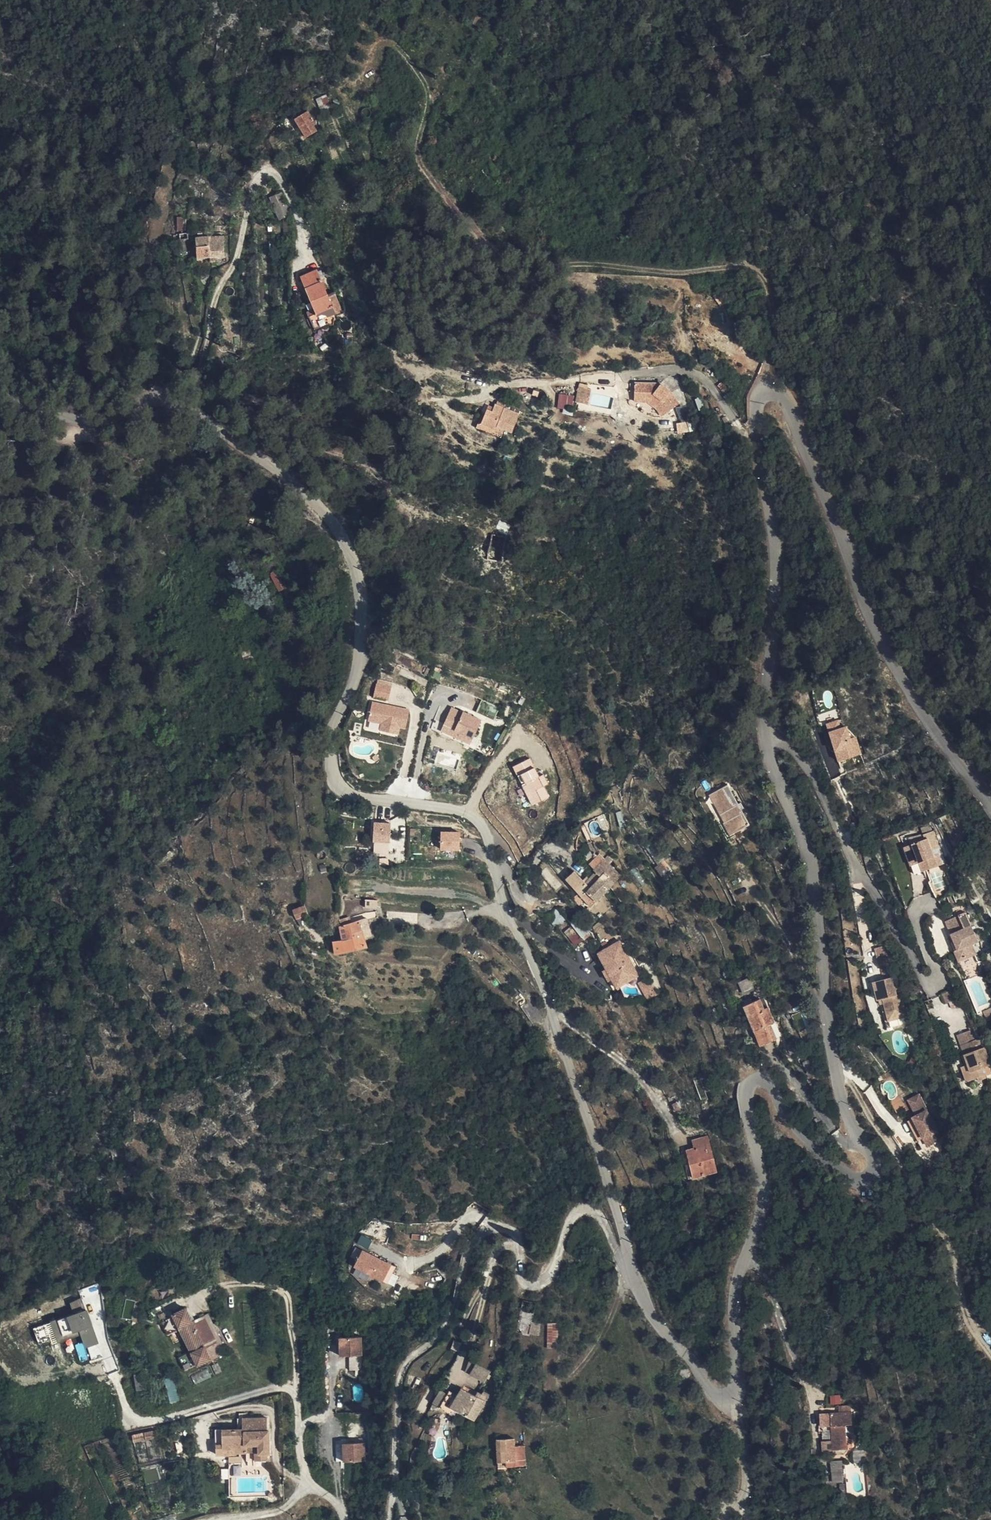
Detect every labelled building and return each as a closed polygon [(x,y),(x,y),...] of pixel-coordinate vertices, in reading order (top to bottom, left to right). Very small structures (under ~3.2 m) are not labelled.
[(330,105),(321,108),(324,120),(335,117),(330,105)] [(309,119),(297,125),(307,144),(317,138),(313,132),(316,131),(309,119)] [(494,168),(486,175),(493,184),(501,178),(494,168)] [(271,202),(279,222),(293,217),(284,196),(271,202)] [(211,261),(222,260),(224,258),(225,237),(210,238),(210,249),(211,261)] [(210,238),(197,239),(197,250),(210,249),(210,238)] [(197,262),(211,261),(210,249),(197,250),(197,262)] [(317,314),(311,318),(318,331),(330,325),(338,326),(339,313),(343,310),(335,293),(330,295),(317,270),(300,277),(306,289),(317,314)] [(298,293),(311,318),(317,314),(306,289),(298,293)] [(659,386),(658,390),(672,391),(682,385),(677,379),(659,386)] [(630,403),(643,405),(647,398),(659,400),(666,413),(681,403),(672,391),(658,390),(635,386),(630,403)] [(580,389),(578,405),(587,406),(591,391),(580,389)] [(557,405),(573,407),(574,395),(558,394),(557,405)] [(407,396),(403,402),(413,410),(418,403),(407,396)] [(647,398),(643,405),(657,407),(663,415),(666,413),(659,400),(647,398)] [(490,416),(485,413),(478,428),(492,435),(494,431),(501,434),(510,438),(518,422),(495,409),(493,411),(490,416)] [(478,428),(485,413),(482,411),(471,430),(496,442),(501,434),(494,431),(492,435),(478,428)] [(687,432),(687,423),(677,424),(678,433),(687,432)] [(492,533),(486,563),(505,567),(509,537),(492,533)] [(279,591),(286,587),(276,570),(269,574),(279,591)] [(373,701),(388,704),(391,692),(376,688),(373,701)] [(439,731),(470,745),(482,719),(451,705),(439,731)] [(409,714),(372,706),(368,724),(380,727),(379,734),(397,738),(399,731),(405,732),(409,714)] [(851,724),(841,727),(839,719),(825,723),(837,763),(860,756),(851,724)] [(512,770),(517,779),(520,778),(525,786),(522,787),(532,808),(548,800),(543,789),(547,786),(542,777),(538,779),(536,775),(529,761),(512,770)] [(532,808),(522,787),(515,791),(525,811),(532,808)] [(727,823),(722,825),(717,828),(725,844),(737,837),(735,835),(747,827),(727,788),(711,796),(721,815),(724,815),(727,823)] [(707,797),(722,825),(727,823),(724,815),(721,815),(711,796),(707,797)] [(390,855),(389,822),(373,822),(373,855),(390,855)] [(440,832),(440,851),(460,851),(460,831),(440,832)] [(918,869),(918,871),(927,869),(929,877),(942,874),(939,863),(933,865),(932,859),(941,857),(934,836),(922,840),(923,846),(907,851),(913,872),(918,869)] [(570,873),(561,882),(587,906),(615,876),(600,862),(589,874),(591,875),(582,885),(570,873)] [(927,869),(918,871),(921,879),(929,877),(927,869)] [(951,903),(949,897),(936,901),(938,908),(951,903)] [(304,909),(302,906),(290,911),(296,927),(304,925),(303,917),(307,915),(304,909)] [(556,929),(564,922),(553,910),(545,918),(556,929)] [(578,914),(567,924),(582,942),(593,932),(578,914)] [(348,927),(354,954),(363,952),(362,939),(368,938),(366,926),(366,924),(348,927)] [(955,951),(960,969),(973,965),(971,956),(969,948),(975,946),(972,936),(965,938),(962,925),(949,929),(955,951)] [(332,958),(354,954),(348,927),(343,929),(337,930),(339,943),(330,944),(332,958)] [(598,964),(574,934),(567,940),(591,969),(598,964)] [(618,943),(595,955),(603,970),(608,981),(613,990),(636,978),(618,943)] [(878,964),(888,962),(884,946),(875,948),(878,964)] [(969,948),(971,956),(978,955),(975,946),(969,948)] [(956,970),(960,969),(955,951),(950,952),(956,970)] [(599,972),(605,982),(608,981),(603,970),(599,972)] [(880,999),(884,1020),(901,1017),(896,995),(892,996),(888,977),(869,982),(874,999),(880,999)] [(741,992),(753,988),(749,978),(738,982),(741,992)] [(961,988),(950,993),(952,1002),(965,998),(961,988)] [(772,1041),(766,1027),(760,1011),(755,1000),(738,1008),(749,1034),(754,1032),(760,1046),(772,1041)] [(760,1011),(766,1027),(770,1026),(765,1011),(760,1011)] [(961,1043),(974,1038),(971,1030),(958,1034),(961,1043)] [(754,1049),(760,1046),(754,1032),(749,1034),(754,1049)] [(978,1048),(974,1038),(961,1043),(964,1053),(959,1054),(963,1066),(960,1067),(965,1083),(984,1077),(982,1070),(988,1067),(982,1046),(978,1048)] [(913,1098),(903,1103),(911,1119),(908,1120),(922,1149),(932,1144),(930,1141),(934,1140),(913,1098)] [(693,1153),(685,1153),(690,1180),(715,1177),(708,1140),(691,1143),(693,1153)] [(368,1248),(371,1240),(360,1236),(357,1244),(368,1248)] [(350,1269),(383,1286),(391,1270),(358,1253),(350,1269)] [(85,1348),(99,1343),(82,1298),(69,1302),(73,1315),(33,1329),(39,1345),(50,1341),(51,1344),(65,1340),(62,1331),(69,1329),(71,1334),(79,1331),(85,1348)] [(532,1307),(519,1303),(511,1336),(525,1340),(527,1338),(533,1339),(536,1328),(528,1325),(532,1307)] [(173,1315),(173,1318),(161,1324),(166,1337),(180,1331),(189,1354),(178,1360),(184,1373),(196,1366),(200,1369),(210,1365),(205,1352),(218,1347),(204,1319),(193,1324),(187,1309),(173,1315)] [(543,1327),(543,1352),(553,1352),(554,1327),(543,1327)] [(361,1336),(340,1336),(341,1355),(362,1354),(361,1336)] [(478,1387),(486,1375),(472,1365),(463,1379),(478,1387)] [(171,1401),(177,1400),(175,1390),(168,1391),(171,1401)] [(451,1396),(446,1409),(467,1420),(472,1411),(481,1397),(475,1393),(470,1400),(456,1390),(451,1396)] [(443,1392),(430,1411),(446,1409),(451,1396),(443,1392)] [(850,1417),(830,1420),(834,1445),(824,1447),(825,1456),(835,1454),(850,1452),(849,1447),(847,1447),(844,1428),(851,1427),(850,1417)] [(268,1418),(244,1420),(245,1431),(238,1432),(238,1433),(241,1455),(250,1454),(250,1447),(259,1446),(259,1453),(259,1463),(271,1461),(271,1453),(274,1453),(272,1430),(269,1431),(268,1418)] [(244,1420),(237,1421),(238,1429),(238,1432),(245,1431),(244,1420)] [(830,1420),(820,1421),(824,1447),(834,1445),(830,1420)] [(131,1435),(133,1442),(152,1439),(150,1431),(131,1435)] [(221,1461),(241,1457),(241,1455),(238,1433),(225,1434),(227,1449),(220,1449),(221,1461)] [(496,1440),(499,1465),(517,1463),(516,1439),(496,1440)] [(365,1441),(344,1442),(345,1461),(366,1460),(365,1441)] [(250,1454),(259,1453),(259,1446),(250,1447),(250,1454)] [(837,1478),(849,1476),(847,1462),(834,1464),(837,1478)]
